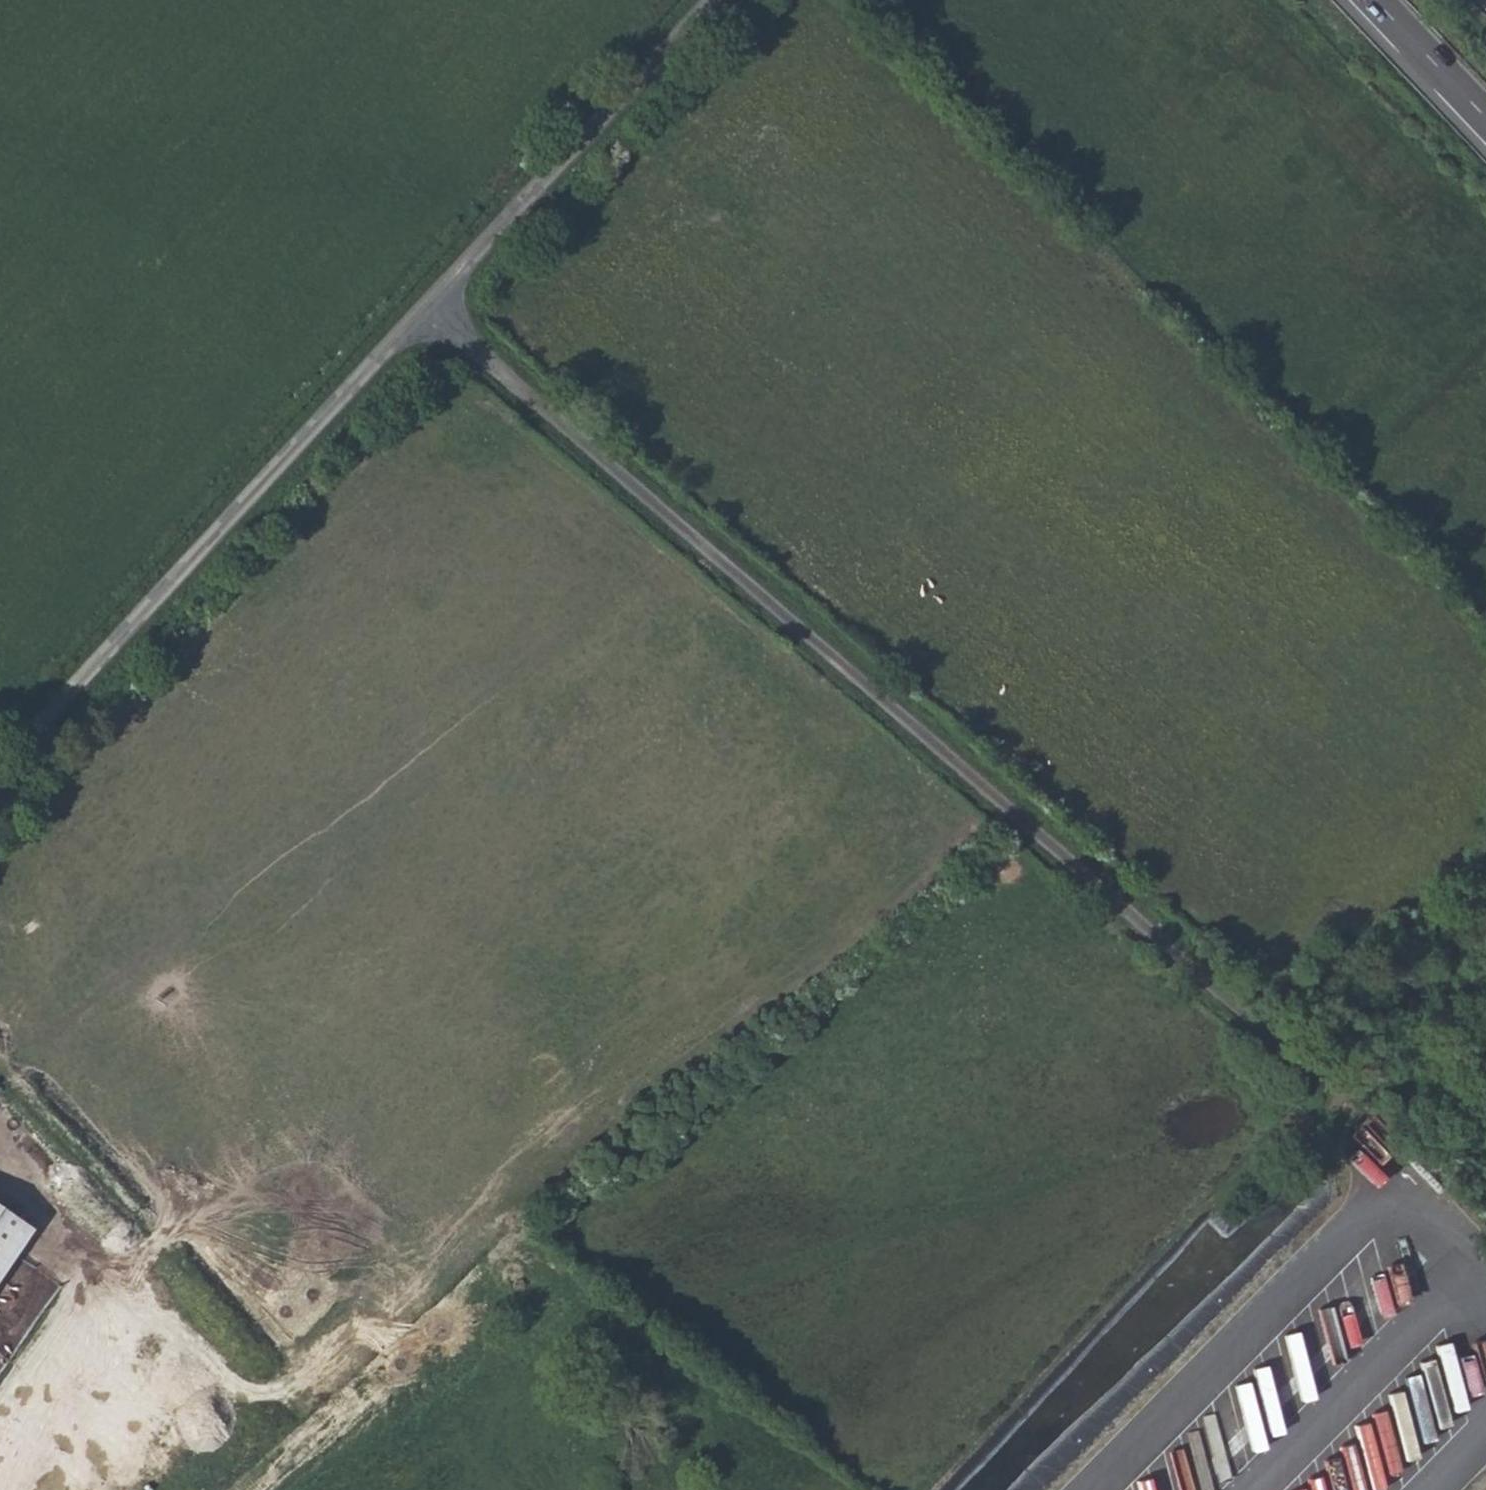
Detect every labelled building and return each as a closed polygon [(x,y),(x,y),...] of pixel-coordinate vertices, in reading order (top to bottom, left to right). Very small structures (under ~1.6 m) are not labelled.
[(0,1207),(0,1287),(38,1232),(0,1207)]
